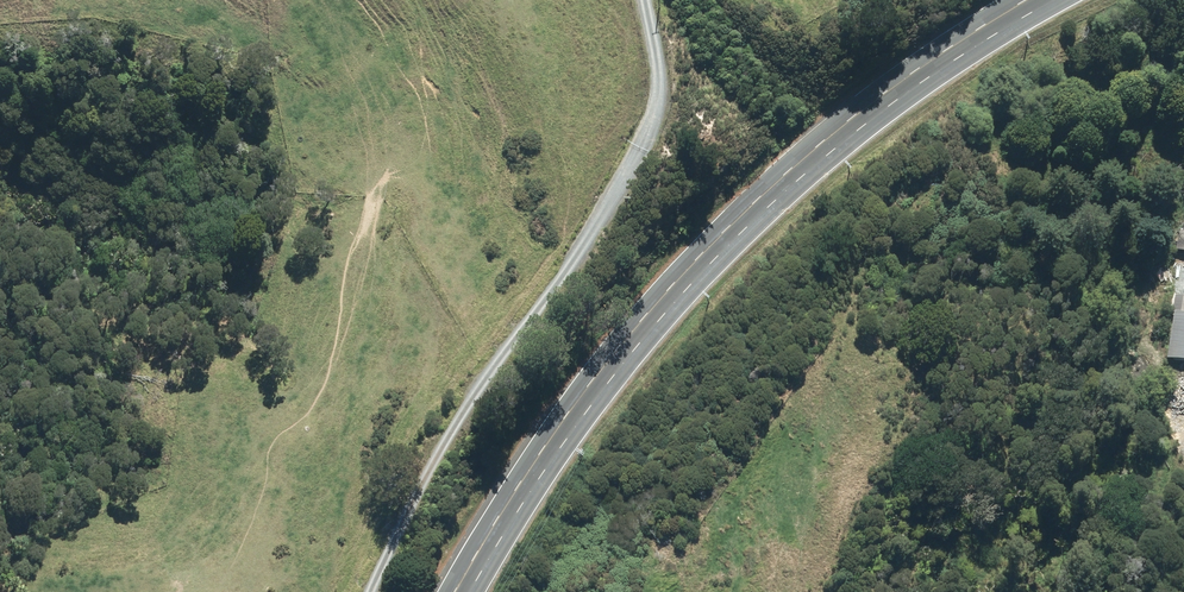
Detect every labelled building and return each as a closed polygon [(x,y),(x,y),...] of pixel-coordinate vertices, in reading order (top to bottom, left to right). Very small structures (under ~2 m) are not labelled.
[(1176,317),(1174,341),(1183,341),(1183,317),(1176,317)]
